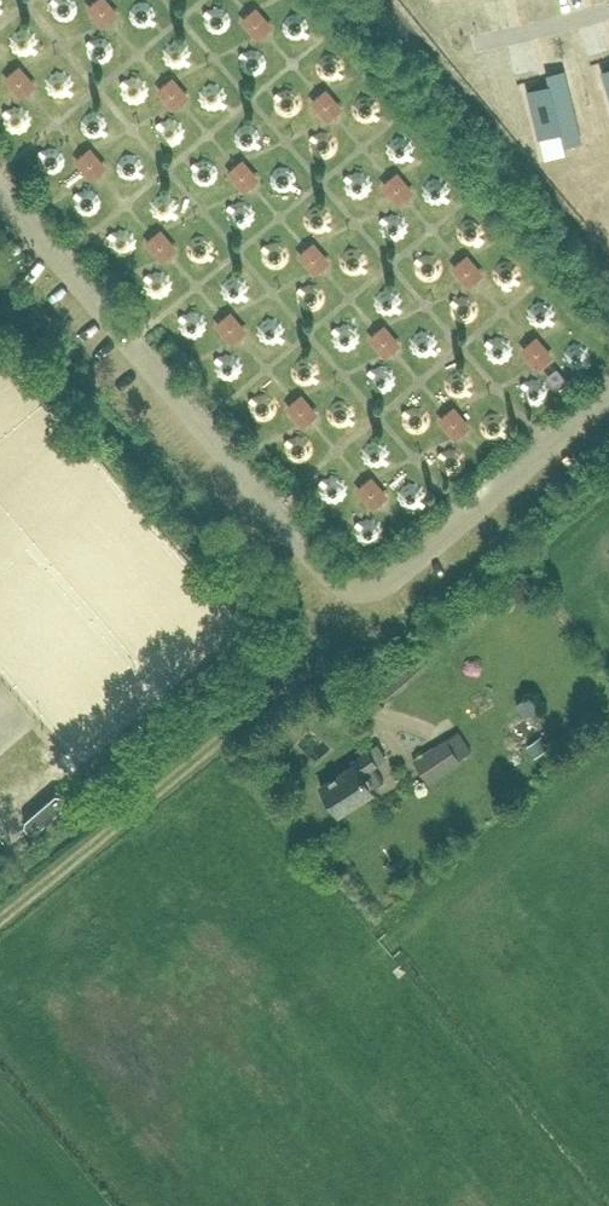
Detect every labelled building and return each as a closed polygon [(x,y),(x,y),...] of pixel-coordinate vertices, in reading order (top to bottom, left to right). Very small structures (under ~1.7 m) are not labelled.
[(51,1),(50,2),(49,10),(53,17),(59,21),(67,22),(73,18),(78,12),(78,4),(76,0),(52,0),(51,1)] [(116,16),(113,13),(104,2),(103,1),(99,0),(93,6),(92,9),(103,22),(106,25),(109,25),(116,20),(116,16)] [(151,26),(152,24),(155,19),(156,12),(153,5),(146,1),(139,0),(132,3),(128,10),(127,17),(130,24),(137,28),(144,29),(151,26)] [(206,10),(203,13),(202,15),(202,22),(205,29),(211,33),(219,34),(226,31),(230,24),(231,17),(228,10),(221,5),(214,5),(207,8),(206,10)] [(247,21),(258,34),(260,37),(263,37),(270,32),(270,28),(268,25),(259,15),(257,13),(254,12),(247,18),(247,21)] [(303,38),(304,37),(307,33),(308,32),(308,24),(305,17),(299,13),(291,12),(284,16),(280,22),(279,30),(283,36),(289,41),(296,41),(303,38)] [(33,54),(34,53),(37,49),(38,48),(38,40),(35,33),(29,29),(21,28),(14,31),(10,38),(9,45),(12,52),(19,57),(26,57),(33,54)] [(88,41),(86,42),(86,43),(85,52),(88,58),(95,63),(102,63),(109,60),(113,54),(114,46),(111,39),(104,35),(97,35),(89,38),(88,41)] [(186,66),(187,65),(190,61),(190,52),(187,46),(181,41),(173,40),(166,44),(162,50),(161,58),(165,65),(171,69),(179,70),(186,66)] [(242,50),(241,51),(239,55),(238,56),(237,64),(241,71),(247,75),(255,76),(261,73),(266,66),(266,59),(263,52),(257,47),(249,47),(242,50)] [(338,79),(339,77),(341,74),(342,72),(343,65),(340,58),(333,54),(326,53),(319,56),(314,62),(314,70),(317,77),(323,81),(331,82),(338,79)] [(30,83),(21,73),(20,71),(16,70),(9,76),(9,79),(20,92),(22,95),(26,95),(32,90),(33,86),(30,83)] [(69,96),(70,95),(73,90),(74,82),(70,75),(64,71),(57,70),(50,73),(45,80),(45,87),(48,94),(54,99),(62,99),(69,96)] [(549,88),(528,93),(539,138),(547,136),(548,138),(561,135),(563,145),(580,141),(563,70),(546,75),(549,88)] [(124,78),(124,80),(120,84),(120,92),(123,99),(129,104),(137,104),(144,101),(148,95),(149,87),(145,80),(139,76),(131,75),(124,78)] [(222,107),(225,103),(226,102),(226,94),(223,87),(216,83),(209,82),(202,86),(198,92),(197,100),(200,107),(207,111),(214,112),(221,108),(222,107)] [(163,88),(163,92),(174,105),(176,107),(180,108),(186,102),(187,99),(184,96),(175,85),(174,83),(170,83),(163,88)] [(276,92),(273,96),(273,97),(272,105),(275,111),(281,116),(289,116),(296,113),(300,107),(301,99),(298,92),(291,88),(284,87),(277,91),(276,92)] [(341,111),(339,108),(330,97),(328,95),(325,95),(318,100),(318,104),(329,117),(331,119),(334,120),(341,114),(341,111)] [(374,121),(378,114),(379,107),(375,100),(369,95),(361,95),(354,98),(350,104),(349,112),(353,119),(359,123),(367,124),(374,121)] [(8,108),(7,109),(4,113),(3,114),(3,122),(6,129),(12,133),(20,134),(27,130),(31,124),(32,116),(29,109),(22,105),(15,104),(8,108)] [(104,136),(105,135),(106,133),(107,132),(108,130),(108,122),(105,116),(99,111),(91,111),(84,114),(80,120),(79,128),(83,135),(89,139),(96,140),(104,136)] [(160,120),(157,125),(156,126),(155,134),(158,141),(165,145),(172,146),(179,143),(184,136),(184,129),(181,122),(175,118),(167,117),(160,120)] [(256,149),(257,147),(259,144),(260,142),(261,135),(257,128),(251,124),(243,123),(236,126),(232,132),(232,140),(235,147),(241,151),(249,152),(256,149)] [(313,133),(309,137),(308,139),(307,146),(311,153),(317,158),(325,158),(332,155),(336,149),(336,141),(333,134),(327,130),(319,129),(313,133)] [(410,158),(411,156),(412,155),(413,147),(410,140),(403,136),(396,135),(389,139),(385,145),(384,152),(387,159),(393,164),(401,164),(409,161),(410,158)] [(42,150),(38,155),(37,162),(41,169),(47,173),(55,174),(62,171),(66,165),(67,157),(63,150),(57,146),(49,145),(42,148),(42,150)] [(101,166),(92,155),(90,153),(87,153),(80,159),(80,162),(91,175),(93,178),(96,178),(103,172),(103,169),(101,166)] [(141,175),(142,173),(143,172),(144,164),(141,157),(134,153),(127,153),(120,156),(116,162),(115,170),(118,177),(125,181),(132,181),(139,178),(141,175)] [(195,161),(194,162),(191,166),(190,167),(190,175),(193,181),(199,186),(207,186),(214,183),(218,177),(219,169),(215,162),(209,158),(202,157),(195,161)] [(255,178),(246,167),(244,166),(241,165),(234,171),(234,174),(245,187),(247,190),(250,190),(257,185),(257,181),(255,178)] [(294,187),(295,186),(296,184),(296,177),(293,170),(287,165),(279,165),(272,168),(268,174),(267,182),(270,189),(277,193),(284,194),(291,191),(292,189),(294,187)] [(347,173),(346,174),(343,179),(342,187),(345,194),(352,198),(359,199),(366,196),(371,189),(371,182),(368,175),(362,170),(354,170),(347,173)] [(387,182),(386,185),(398,200),(400,201),(403,201),(410,196),(410,192),(408,190),(399,180),(397,177),(393,176),(387,182)] [(444,203),(448,197),(449,189),(445,182),(439,178),(431,177),(424,180),(420,187),(419,194),(423,201),(429,206),(437,206),(444,203)] [(78,190),(77,192),(76,193),(74,196),(73,204),(76,211),(83,215),(90,216),(97,213),(102,206),(102,199),(99,192),(93,187),(85,187),(78,190)] [(174,219),(175,217),(177,214),(178,213),(179,205),(175,198),(169,194),(161,193),(154,196),(150,203),(149,210),(153,217),(159,222),(167,222),(174,219)] [(230,203),(229,204),(226,208),(225,216),(229,223),(235,228),(243,228),(249,225),(254,219),(254,211),(251,204),(245,200),(237,199),(230,203)] [(328,228),(329,226),(330,225),(331,217),(327,210),(321,206),(314,205),(307,209),(302,215),(302,223),(305,229),(311,234),(319,234),(326,231),(328,228)] [(390,212),(383,215),(382,216),(378,221),(378,229),(381,236),(387,240),(395,241),(402,237),(406,231),(407,223),(403,217),(397,212),(390,212)] [(478,244),(479,242),(482,238),(483,230),(480,223),(473,218),(466,218),(459,221),(455,227),(454,235),(457,242),(464,246),(471,247),(478,244)] [(112,232),(108,237),(107,245),(111,252),(117,256),(125,257),(132,253),(136,247),(137,239),(133,232),(127,228),(119,227),(112,231),(112,232)] [(209,261),(210,259),(213,254),(214,247),(211,240),(205,235),(197,235),(190,238),(186,244),(185,252),(188,259),(195,263),(202,264),(209,261)] [(174,251),(171,248),(162,238),(161,236),(157,236),(151,241),(150,245),(161,258),(163,260),(167,260),(174,255),(174,251)] [(265,243),(264,244),(261,249),(260,257),(263,264),(269,268),(277,269),(284,266),(288,259),(289,252),(286,245),(279,240),(272,240),(265,243)] [(361,273),(362,272),(366,267),(366,259),(363,252),(357,248),(349,247),(342,251),(338,257),(337,264),(341,271),(347,276),(355,276),(361,273)] [(305,254),(305,257),(316,270),(318,272),(321,273),(328,267),(328,264),(323,258),(316,250),(315,248),(312,248),(305,254)] [(416,257),(414,260),(413,262),(412,269),(416,276),(422,281),(429,281),(436,278),(441,272),(441,264),(438,257),(432,253),(424,252),(417,255),(416,257)] [(456,268),(469,283),(472,284),(479,278),(479,275),(469,262),(466,259),(463,259),(456,264),(456,268)] [(514,285),(515,284),(518,279),(519,271),(516,264),(509,260),(502,260),(495,263),(490,269),(490,277),(493,284),(499,288),(507,289),(514,285)] [(147,274),(145,277),(144,279),(143,287),(147,293),(153,298),(160,298),(167,295),(172,289),(172,281),(169,274),(163,270),(155,269),(148,273),(147,274)] [(244,301),(245,300),(248,296),(249,287),(245,280),(239,276),(231,275),(225,279),(220,285),(220,293),(223,300),(229,304),(237,305),(244,301)] [(301,285),(297,290),(296,291),(295,299),(299,306),(305,310),(313,311),(320,307),(324,301),(324,294),(321,287),(315,282),(307,282),(301,285)] [(398,310),(399,309),(400,307),(401,300),(398,293),(391,288),(384,288),(377,291),(373,297),(372,305),(375,312),(382,316),(389,317),(397,313),(398,310)] [(453,297),(452,299),(449,302),(448,304),(448,311),(451,318),(457,322),(465,323),(472,320),(476,314),(477,306),(474,299),(467,295),(460,294),(453,297)] [(551,323),(552,321),(553,320),(553,312),(550,305),(544,301),(536,300),(529,303),(525,310),(524,317),(528,324),(534,328),(541,329),(549,326),(551,323)] [(183,313),(182,314),(178,319),(178,327),(181,334),(187,338),(195,339),(202,336),(206,329),(207,322),(203,315),(197,311),(190,310),(183,313)] [(282,340),(283,338),(284,337),(284,329),(281,322),(275,318),(267,317),(260,321),(256,327),(255,335),(259,341),(265,346),(272,346),(279,343),(282,340)] [(240,329),(233,320),(231,319),(228,318),(221,324),(221,327),(232,340),(234,343),(237,343),(244,338),(244,334),(240,329)] [(335,326),(334,327),(331,332),(330,339),(333,346),(340,351),(347,351),(354,348),(358,342),(359,334),(356,327),(349,323),(342,322),(335,326)] [(394,341),(386,331),(382,330),(376,336),(375,340),(386,353),(388,355),(392,355),(398,350),(399,346),(394,341)] [(432,355),(433,354),(435,350),(436,349),(437,342),(433,335),(427,330),(419,330),(413,333),(408,339),(408,347),(411,354),(417,358),(425,359),(432,355)] [(487,338),(484,343),(483,344),(482,352),(486,359),(492,363),(500,364),(506,360),(511,354),(511,346),(508,340),(502,335),(494,335),(487,338)] [(546,353),(544,351),(537,344),(535,341),(532,341),(525,346),(525,350),(526,351),(538,365),(542,366),(548,360),(548,357),(546,353)] [(584,368),(588,361),(589,354),(586,347),(579,343),(572,342),(565,345),(560,352),(560,359),(563,366),(569,371),(577,371),(584,368)] [(216,358),(215,360),(214,361),(213,369),(217,376),(223,380),(231,381),(237,378),(242,371),(242,364),(239,357),(233,353),(225,352),(218,355),(216,358)] [(368,371),(367,372),(366,374),(366,381),(369,388),(375,392),(383,393),(390,390),(394,384),(395,376),(391,369),(385,365),(378,364),(371,367),(368,371)] [(466,396),(467,395),(470,390),(471,382),(468,375),(461,371),(454,370),(447,373),(443,380),(442,387),(445,394),(452,399),(459,399),(466,396)] [(521,383),(519,384),(519,385),(518,394),(521,400),(528,405),(535,405),(542,402),(546,396),(547,388),(544,381),(537,377),(530,377),(522,380),(521,383)] [(253,396),(252,397),(249,401),(249,402),(248,409),(251,416),(257,421),(265,421),(272,418),(276,412),(277,404),(274,397),(267,393),(260,392),(253,396)] [(350,424),(354,419),(354,412),(351,405),(345,400),(337,400),(330,403),(326,409),(326,417),(329,424),(335,428),(343,429),(349,425),(350,424)] [(292,410),(303,423),(305,425),(308,426),(315,420),(315,417),(310,411),(302,401),(298,401),(292,407),(292,410)] [(405,408),(401,414),(400,422),(403,429),(410,433),(417,434),(424,430),(429,424),(429,417),(426,410),(420,405),(412,405),(405,408)] [(466,430),(466,426),(464,424),(455,413),(453,411),(449,411),(443,416),(442,420),(456,435),(459,435),(461,434),(464,431),(466,430)] [(504,435),(506,431),(507,424),(503,417),(497,413),(490,412),(483,415),(478,422),(478,429),(481,436),(487,441),(495,441),(502,438),(503,437),(504,435)] [(286,441),(285,442),(284,443),(284,451),(287,458),(293,463),(301,463),(308,460),(312,454),(312,446),(309,439),(303,435),(295,434),(288,438),(286,441)] [(386,463),(388,461),(388,460),(389,452),(386,445),(379,441),(372,440),(365,444),(361,450),(360,457),(363,464),(370,469),(377,469),(385,466),(386,463)] [(439,453),(437,455),(436,464),(439,471),(445,475),(453,475),(460,472),(464,466),(465,458),(462,452),(455,447),(448,447),(440,450),(439,453)] [(322,479),(320,483),(319,484),(318,492),(321,499),(328,503),(335,504),(342,500),(346,494),(347,487),(344,480),(337,475),(330,475),(323,478),(322,479)] [(360,486),(360,490),(373,505),(376,506),(383,500),(383,497),(381,494),(372,484),(370,481),(367,481),(360,486)] [(420,508),(421,507),(424,502),(425,494),(421,487),(415,483),(407,482),(401,486),(396,492),(396,499),(399,506),(405,511),(413,511),(420,508)] [(356,523),(355,525),(354,526),(354,534),(357,541),(363,545),(371,546),(378,542),(382,536),(383,528),(380,521),(373,517),(366,517),(359,520),(356,523)] [(428,783),(460,761),(445,738),(412,759),(428,783)] [(363,775),(378,765),(367,749),(350,760),(352,765),(320,786),(337,813),(372,790),(363,775)] [(26,838),(34,838),(64,812),(65,805),(60,798),(53,798),(23,824),(22,828),(22,833),(26,838)] [(272,831),(266,838),(286,854),(291,847),(272,831)]
